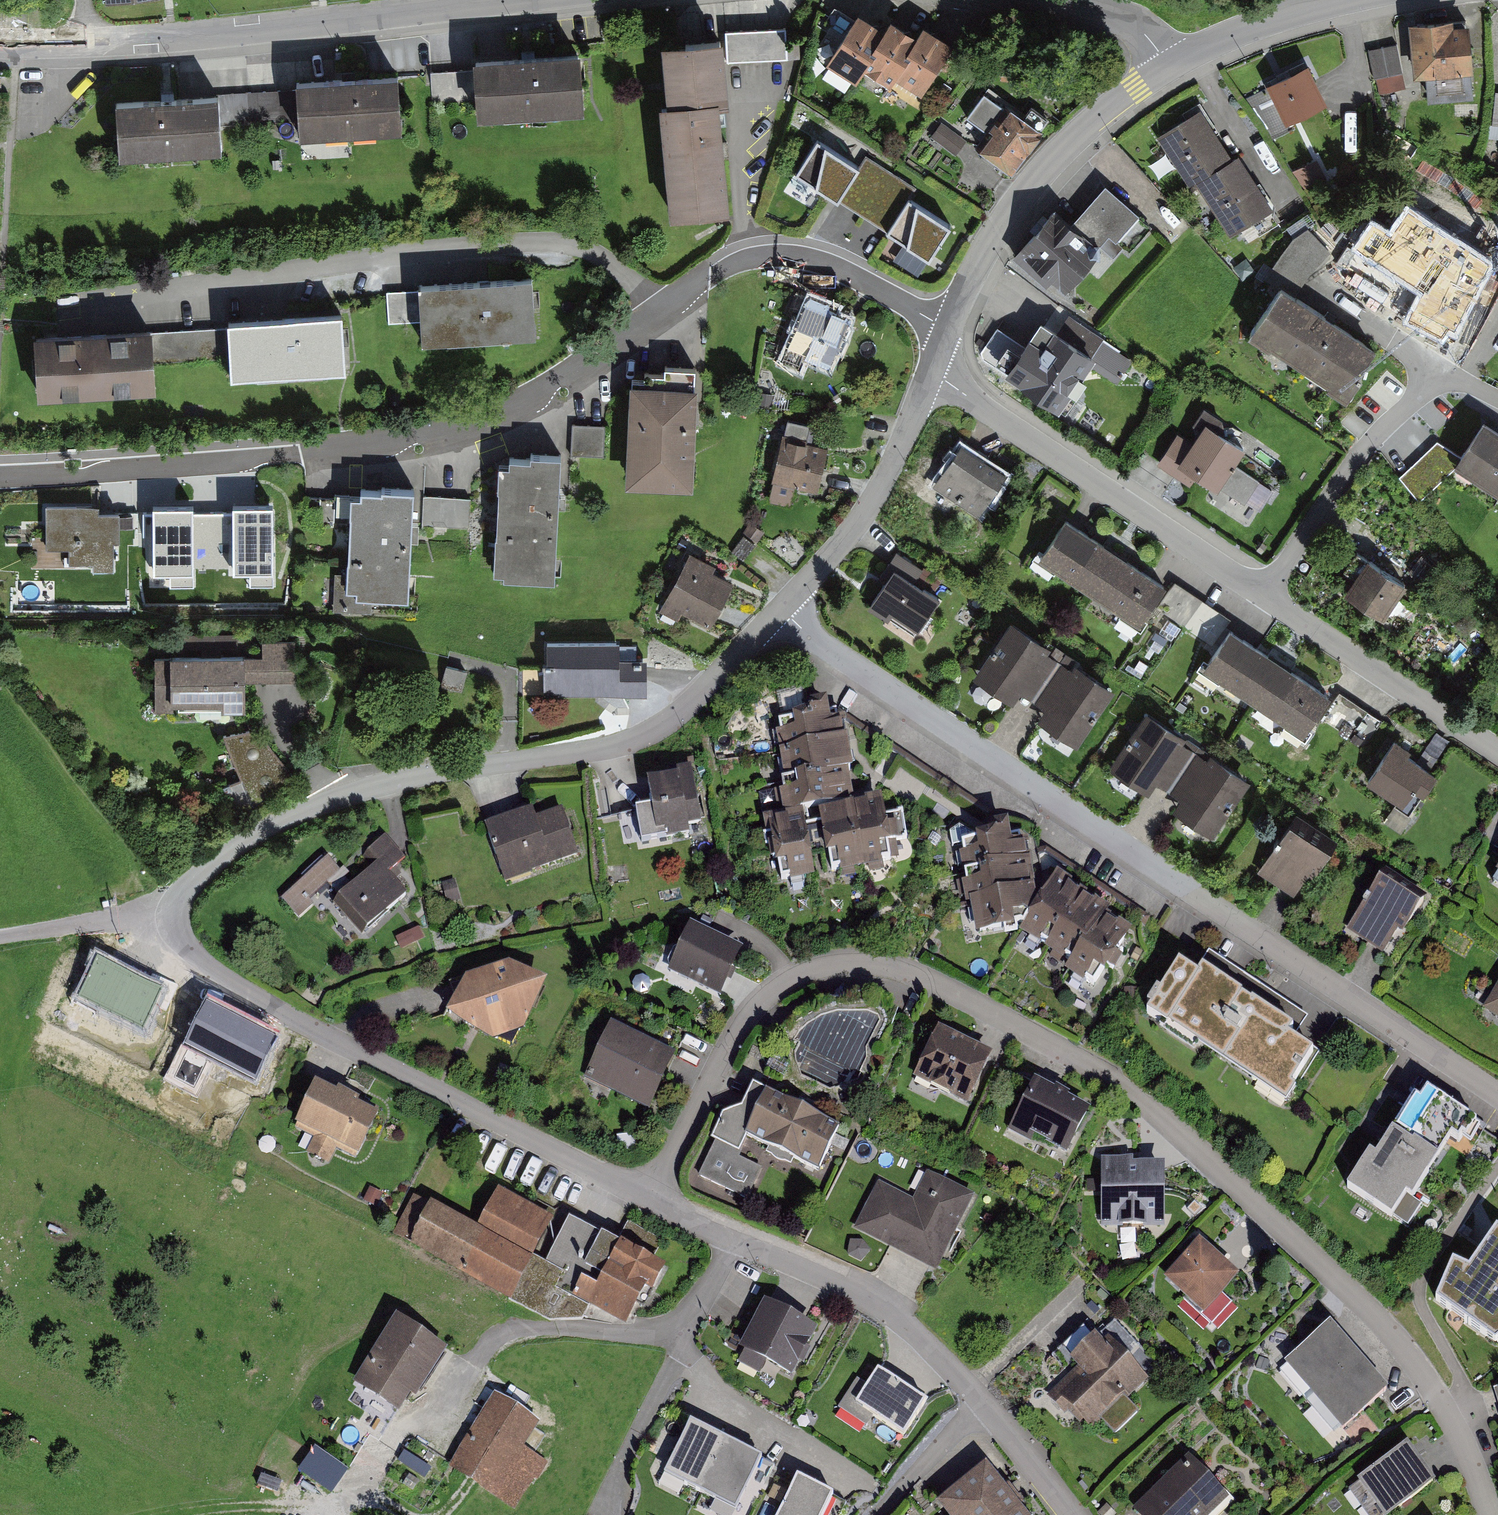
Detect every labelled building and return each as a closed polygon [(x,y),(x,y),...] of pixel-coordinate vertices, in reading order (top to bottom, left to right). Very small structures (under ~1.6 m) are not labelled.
[(883,28),(855,12),(824,63),(852,80),(858,69),(883,28)] [(1408,19),(1414,74),(1425,72),(1428,97),(1473,92),(1471,68),(1474,68),(1469,20),(1454,21),(1453,14),(1408,19)] [(917,35),(889,18),(883,28),(858,69),(886,86),(891,77),(917,35)] [(950,43),(922,26),(917,35),(891,77),(919,94),(950,43)] [(786,28),(730,31),(732,65),(800,61),(799,44),(786,44),(786,28)] [(667,217),(727,211),(717,106),(728,105),(724,65),(721,36),(667,41),(658,42),(664,105),(656,105),(667,217)] [(1397,44),(1368,50),(1374,78),(1376,78),(1403,72),(1397,44)] [(583,106),(578,53),(472,62),(476,115),(583,106)] [(1307,66),(1268,86),(1269,89),(1250,99),(1270,138),(1290,128),(1288,123),(1326,104),(1307,66)] [(1406,87),(1403,72),(1376,78),(1380,93),(1406,87)] [(401,129),(398,74),(292,79),(295,134),(401,129)] [(222,147),(218,89),(116,95),(119,153),(222,147)] [(966,115),(987,131),(1006,105),(985,90),(966,115)] [(1044,128),(1041,126),(1048,116),(1032,105),(1025,114),(1008,102),(1006,105),(987,131),(976,146),(983,151),(980,156),(1004,173),(1007,168),(1012,172),(1044,128)] [(1235,159),(1201,106),(1156,135),(1158,138),(1190,187),(1197,183),(1211,174),(1217,170),(1235,159)] [(941,121),(931,135),(956,153),(966,139),(941,121)] [(858,166),(815,140),(793,177),(836,203),(858,166)] [(1240,155),(1235,159),(1217,170),(1211,174),(1197,183),(1230,234),(1237,230),(1274,206),(1240,155)] [(864,156),(858,166),(836,203),(884,232),(905,198),(913,186),(864,156)] [(1071,225),(1054,210),(1019,249),(1064,290),(1101,250),(1113,261),(1125,248),(1119,242),(1141,218),(1105,187),(1071,225)] [(953,227),(905,198),(884,232),(932,261),(953,227)] [(1397,284),(1433,302),(1463,244),(1427,226),(1397,284)] [(418,283),(418,290),(419,321),(420,342),(532,337),(529,278),(418,283)] [(1376,345),(1281,281),(1247,332),(1269,347),(1271,343),(1328,382),(1326,385),(1346,398),(1363,372),(1359,370),(1376,345)] [(419,321),(418,290),(387,292),(388,322),(419,321)] [(838,305),(809,292),(779,357),(799,366),(804,356),(829,367),(851,318),(835,311),(838,305)] [(1058,306),(1048,322),(1094,353),(1104,337),(1058,306)] [(227,320),(227,326),(229,359),(230,380),(343,374),(340,314),(227,320)] [(1048,322),(1041,317),(1004,372),(1059,408),(1095,354),(1094,353),(1048,322)] [(227,326),(149,330),(150,363),(229,359),(227,326)] [(57,335),(32,337),(36,398),(152,391),(150,363),(149,330),(57,335)] [(630,379),(625,483),(693,486),(698,382),(630,379)] [(1191,442),(1175,432),(1156,464),(1193,486),(1200,475),(1217,486),(1243,443),(1205,420),(1191,442)] [(1483,423),(1454,468),(1497,496),(1497,432),(1483,423)] [(575,425),(575,459),(606,459),(606,425),(575,425)] [(830,446),(781,437),(769,500),(793,504),(796,487),(821,492),(830,446)] [(1005,473),(959,443),(932,484),(978,514),(1005,473)] [(503,578),(554,580),(560,451),(530,449),(530,454),(509,453),(509,461),(499,460),(494,573),(504,574),(503,578)] [(346,590),(356,590),(356,597),(408,599),(414,485),(381,483),(381,486),(360,485),(360,492),(350,491),(346,590)] [(170,591),(280,588),(277,491),(141,495),(143,577),(170,576),(170,591)] [(471,529),(471,499),(428,499),(428,529),(471,529)] [(99,503),(45,504),(46,548),(69,547),(69,563),(113,561),(112,510),(99,510),(99,503)] [(1087,590),(1113,549),(1066,517),(1038,559),(1087,590)] [(1137,622),(1164,581),(1113,549),(1087,590),(1137,622)] [(732,579),(686,557),(661,609),(677,616),(681,609),(711,623),(732,579)] [(1347,592),(1382,615),(1405,580),(1370,557),(1347,592)] [(937,595),(891,567),(867,606),(887,618),(891,612),(917,627),(937,595)] [(1115,687),(1009,619),(973,674),(1012,699),(1018,691),(1043,707),(1037,717),(1078,744),(1115,687)] [(1251,698),(1277,655),(1232,624),(1203,667),(1251,698)] [(262,655),(245,655),(245,681),(295,681),(295,640),(262,640),(262,655)] [(618,641),(545,641),(546,692),(645,691),(645,656),(618,656),(618,641)] [(170,656),(155,656),(155,710),(246,709),(245,681),(245,655),(245,653),(170,654),(170,656)] [(1298,730),(1327,685),(1277,655),(1251,698),(1298,730)] [(446,666),(440,686),(461,692),(467,671),(446,666)] [(842,707),(777,715),(787,789),(778,790),(781,816),(771,817),(777,866),(786,865),(788,882),(812,879),(809,856),(832,853),(836,885),(891,878),(889,860),(910,858),(904,812),(885,814),(883,799),(854,802),(842,707)] [(1250,777),(1144,709),(1107,767),(1148,792),(1154,783),(1179,799),(1172,810),(1213,835),(1250,777)] [(241,779),(222,786),(234,812),(284,786),(286,768),(256,729),(223,737),(241,779)] [(1412,745),(1393,734),(1365,781),(1402,803),(1410,789),(1421,795),(1436,771),(1407,754),(1412,745)] [(676,773),(646,777),(656,840),(688,836),(685,821),(697,819),(689,764),(675,766),(676,773)] [(531,809),(485,825),(503,878),(575,853),(560,810),(534,819),(531,809)] [(1328,848),(1290,822),(1258,867),(1296,894),(1328,848)] [(1020,830),(961,835),(970,934),(1012,930),(1011,921),(1028,920),(1027,910),(1020,830)] [(402,859),(384,839),(366,855),(373,863),(332,901),(362,933),(406,893),(387,873),(402,859)] [(339,871),(326,857),(278,899),(297,920),(331,889),(325,883),(339,871)] [(1112,912),(1056,875),(1027,910),(1028,920),(1017,933),(1097,986),(1132,934),(1108,918),(1112,912)] [(1383,883),(1379,880),(1346,930),(1350,933),(1378,951),(1383,954),(1398,931),(1401,933),(1402,931),(1405,927),(1407,923),(1419,906),(1383,883)] [(668,971),(720,996),(743,948),(691,923),(668,971)] [(1199,974),(1177,959),(1144,1009),(1289,1105),(1320,1058),(1295,1042),(1309,1021),(1210,956),(1199,974)] [(546,983),(506,962),(462,978),(444,1015),(493,1040),(525,1028),(546,983)] [(130,968),(105,1038),(169,1062),(195,991),(130,968)] [(1484,1012),(1497,1021),(1497,990),(1484,1012)] [(648,1110),(676,1054),(611,1023),(588,1069),(594,1072),(590,1081),(648,1110)] [(939,1027),(913,1077),(967,1105),(993,1054),(939,1027)] [(1011,1124),(1066,1154),(1090,1109),(1068,1098),(1070,1095),(1056,1087),(1054,1090),(1035,1080),(1011,1124)] [(378,1113),(315,1085),(294,1131),(314,1140),(308,1155),(330,1165),(337,1150),(358,1159),(378,1113)] [(839,1128),(762,1092),(742,1134),(818,1170),(839,1128)] [(1475,1124),(1439,1102),(1411,1147),(1391,1134),(1376,1158),(1366,1152),(1342,1191),(1388,1220),(1405,1193),(1412,1198),(1448,1139),(1461,1147),(1475,1124)] [(1101,1157),(1101,1227),(1165,1227),(1165,1164),(1133,1164),(1133,1157),(1101,1157)] [(854,1229),(936,1272),(975,1196),(927,1171),(913,1199),(878,1182),(854,1229)] [(477,1228),(431,1203),(408,1245),(549,1321),(582,1320),(589,1307),(626,1327),(645,1290),(652,1294),(665,1271),(569,1219),(546,1263),(533,1256),(554,1218),(498,1188),(477,1228)] [(1451,1261),(1431,1305),(1497,1353),(1497,1231),(1496,1230),(1469,1268),(1451,1261)] [(1199,1240),(1163,1279),(1204,1316),(1239,1278),(1199,1240)] [(764,1302),(738,1349),(792,1378),(818,1331),(764,1302)] [(400,1414),(442,1354),(391,1320),(350,1380),(400,1414)] [(1330,1323),(1284,1363),(1343,1431),(1389,1391),(1330,1323)] [(1104,1348),(1094,1338),(1070,1362),(1076,1368),(1055,1390),(1095,1430),(1147,1378),(1110,1342),(1104,1348)] [(926,1404),(879,1371),(867,1388),(856,1381),(838,1408),(896,1448),(926,1404)] [(541,1424),(494,1394),(444,1470),(509,1511),(541,1462),(524,1451),(541,1424)] [(664,1474),(700,1492),(726,1441),(690,1422),(664,1474)] [(762,1459),(726,1441),(700,1492),(736,1511),(762,1459)] [(316,1444),(299,1468),(334,1492),(351,1467),(316,1444)] [(1408,1445),(1357,1481),(1381,1514),(1393,1514),(1436,1484),(1424,1467),(1408,1445)] [(1188,1456),(1133,1511),(1137,1514),(1211,1514),(1229,1498),(1224,1493),(1210,1478),(1188,1456)] [(986,1465),(937,1505),(945,1514),(1027,1514),(986,1465)] [(777,1514),(823,1514),(833,1495),(797,1477),(777,1514)]
